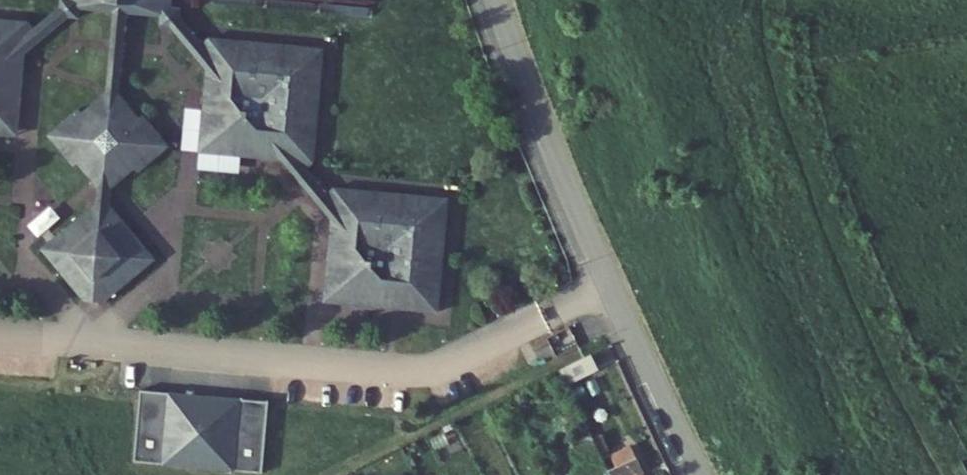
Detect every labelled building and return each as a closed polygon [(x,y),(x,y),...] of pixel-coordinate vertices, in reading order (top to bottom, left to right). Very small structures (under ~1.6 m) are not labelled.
[(50,3),(24,25),(17,18),(0,17),(0,117),(11,108),(15,49),(58,12),(68,12),(69,3),(104,6),(98,77),(75,98),(71,94),(50,113),(49,129),(68,151),(71,147),(91,171),(90,188),(37,234),(80,284),(102,285),(152,242),(106,189),(107,172),(130,152),(133,155),(155,137),(156,120),(137,99),(133,101),(113,78),(118,7),(152,10),(152,18),(162,19),(199,62),(195,121),(217,146),(276,150),(327,209),(336,220),(332,283),(390,287),(389,297),(435,300),(442,199),(436,199),(430,191),(430,185),(329,178),(322,184),(300,160),(308,153),(315,52),(309,51),(302,44),(302,38),(202,31),(194,37),(171,11),(172,2),(162,1),(162,0),(50,0),(50,3)] [(336,220),(327,209),(321,292),(389,297),(390,287),(332,283),(336,220)] [(571,385),(599,370),(592,355),(563,369),(571,385)] [(236,427),(238,391),(168,386),(166,422),(236,427)] [(236,427),(166,422),(163,457),(234,462),(236,427)] [(615,437),(623,453),(639,444),(631,429),(615,437)] [(639,444),(623,453),(616,456),(625,473),(626,474),(654,474),(639,444)] [(609,460),(618,474),(621,474),(625,473),(616,456),(609,460)]
